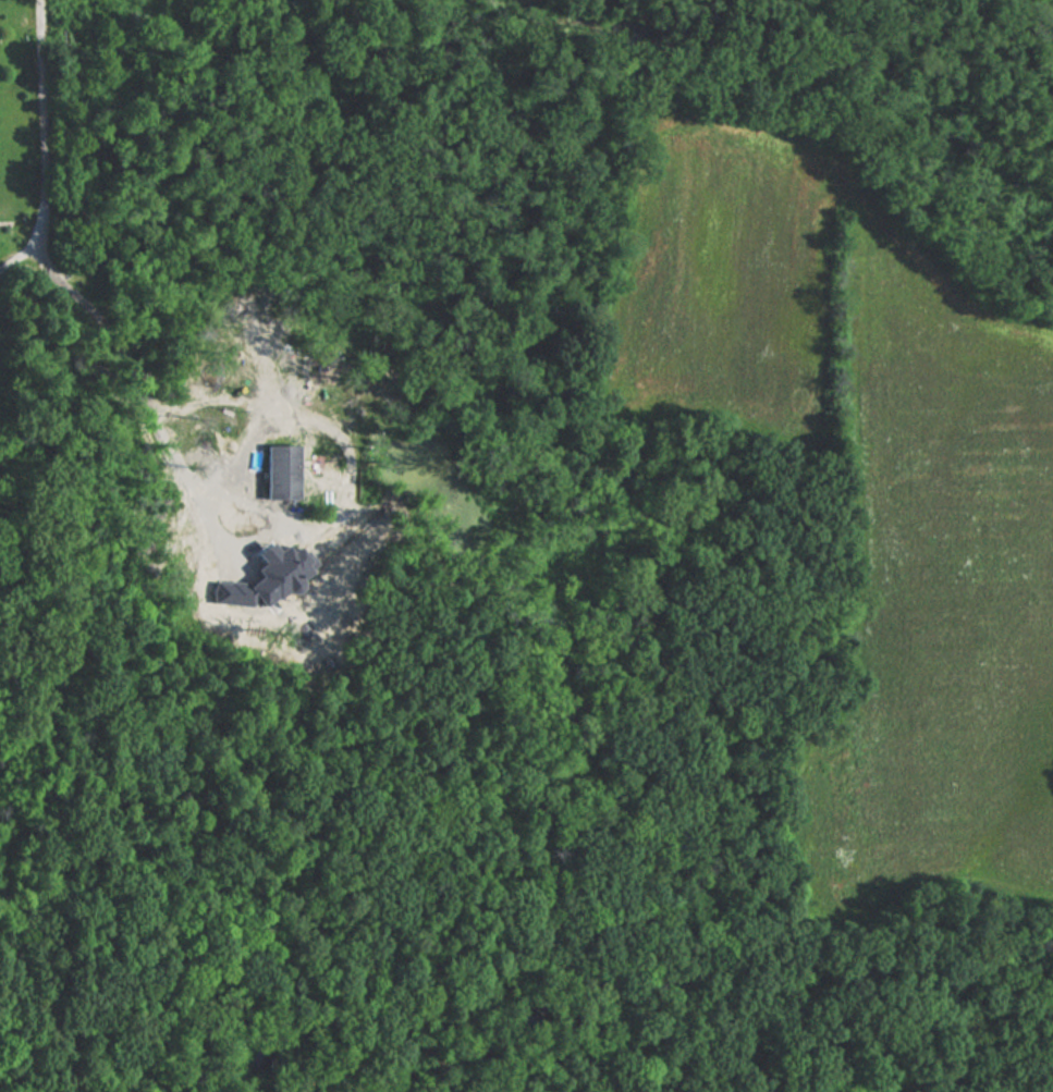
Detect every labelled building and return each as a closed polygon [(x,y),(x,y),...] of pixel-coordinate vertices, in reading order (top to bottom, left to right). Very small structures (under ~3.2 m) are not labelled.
[(297,498),(297,473),(321,473),(321,455),(295,455),(295,446),(264,446),(264,498),(297,498)]
